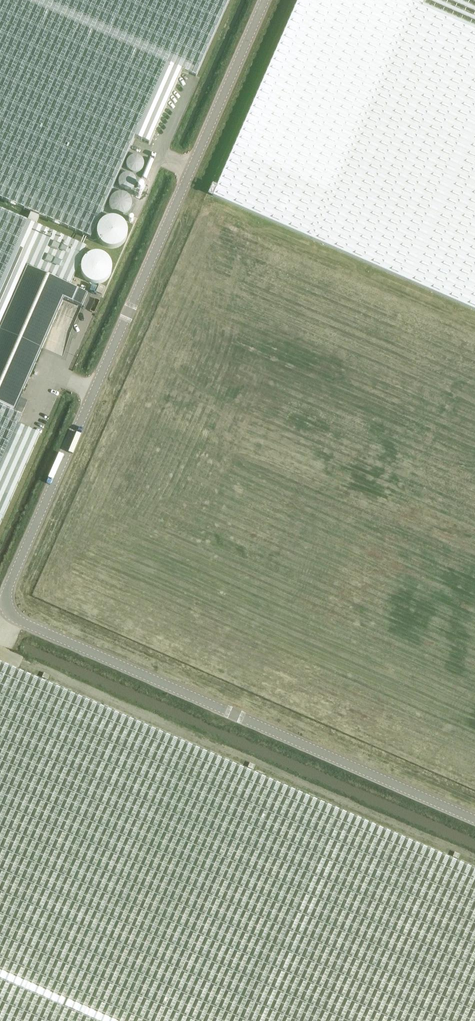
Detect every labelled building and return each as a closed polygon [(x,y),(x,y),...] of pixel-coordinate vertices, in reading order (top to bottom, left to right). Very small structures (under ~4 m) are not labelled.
[(91,239),(135,138),(150,144),(182,71),(196,78),(230,0),(0,0),(0,199),(91,239)] [(213,197),(474,311),(474,0),(299,0),(213,197)] [(40,435),(18,425),(22,416),(14,413),(64,299),(74,303),(82,307),(88,294),(79,290),(70,286),(87,248),(0,210),(0,526),(40,435)] [(0,664),(0,1020),(474,1020),(474,871),(0,664)]
